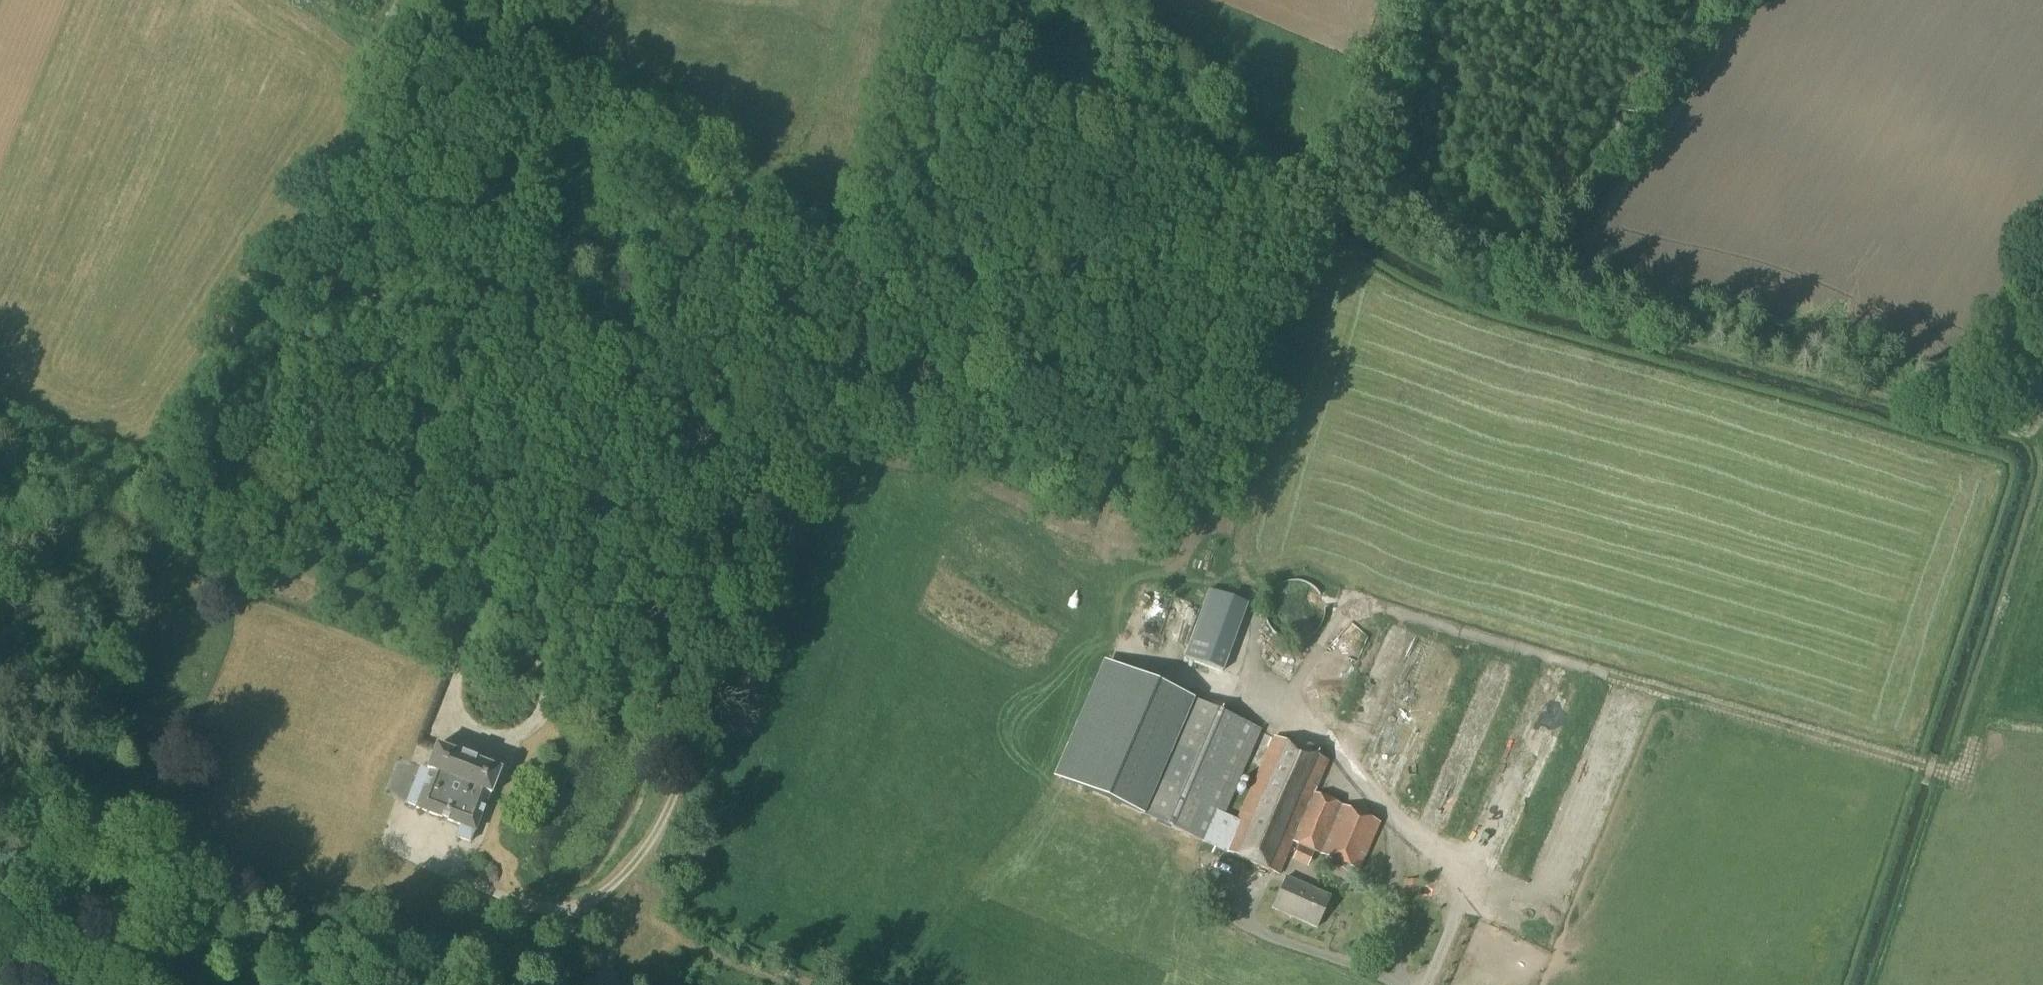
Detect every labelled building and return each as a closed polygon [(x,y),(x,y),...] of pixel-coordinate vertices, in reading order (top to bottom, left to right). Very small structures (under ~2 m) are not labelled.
[(1321,625),(1322,619),(1321,612),(1319,606),(1315,599),(1311,594),(1305,590),(1299,587),(1293,585),(1286,585),(1278,586),(1272,589),(1267,592),(1262,597),(1258,602),(1256,607),(1255,614),(1254,621),(1255,628),(1257,633),(1260,638),(1265,644),(1271,648),(1276,651),(1283,652),(1290,653),(1297,651),(1302,649),(1308,646),(1312,642),(1316,637),(1319,632),(1321,625)] [(1255,605),(1219,588),(1186,656),(1223,673),(1255,605)] [(1183,654),(1194,624),(1175,618),(1164,648),(1183,654)] [(1381,824),(1315,795),(1329,762),(1272,738),(1236,820),(1226,815),(1262,730),(1179,693),(1102,661),(1053,779),(1128,811),(1202,844),(1202,843),(1226,853),(1279,877),(1287,857),(1286,857),(1293,842),(1359,873),(1381,824)] [(460,826),(455,837),(470,843),(474,832),(475,832),(489,795),(490,796),(500,771),(436,746),(427,770),(420,767),(406,803),(416,807),(416,809),(460,826)] [(1329,898),(1285,879),(1272,908),(1316,928),(1329,898)] [(1417,881),(1404,881),(1404,894),(1418,894),(1417,881)]
